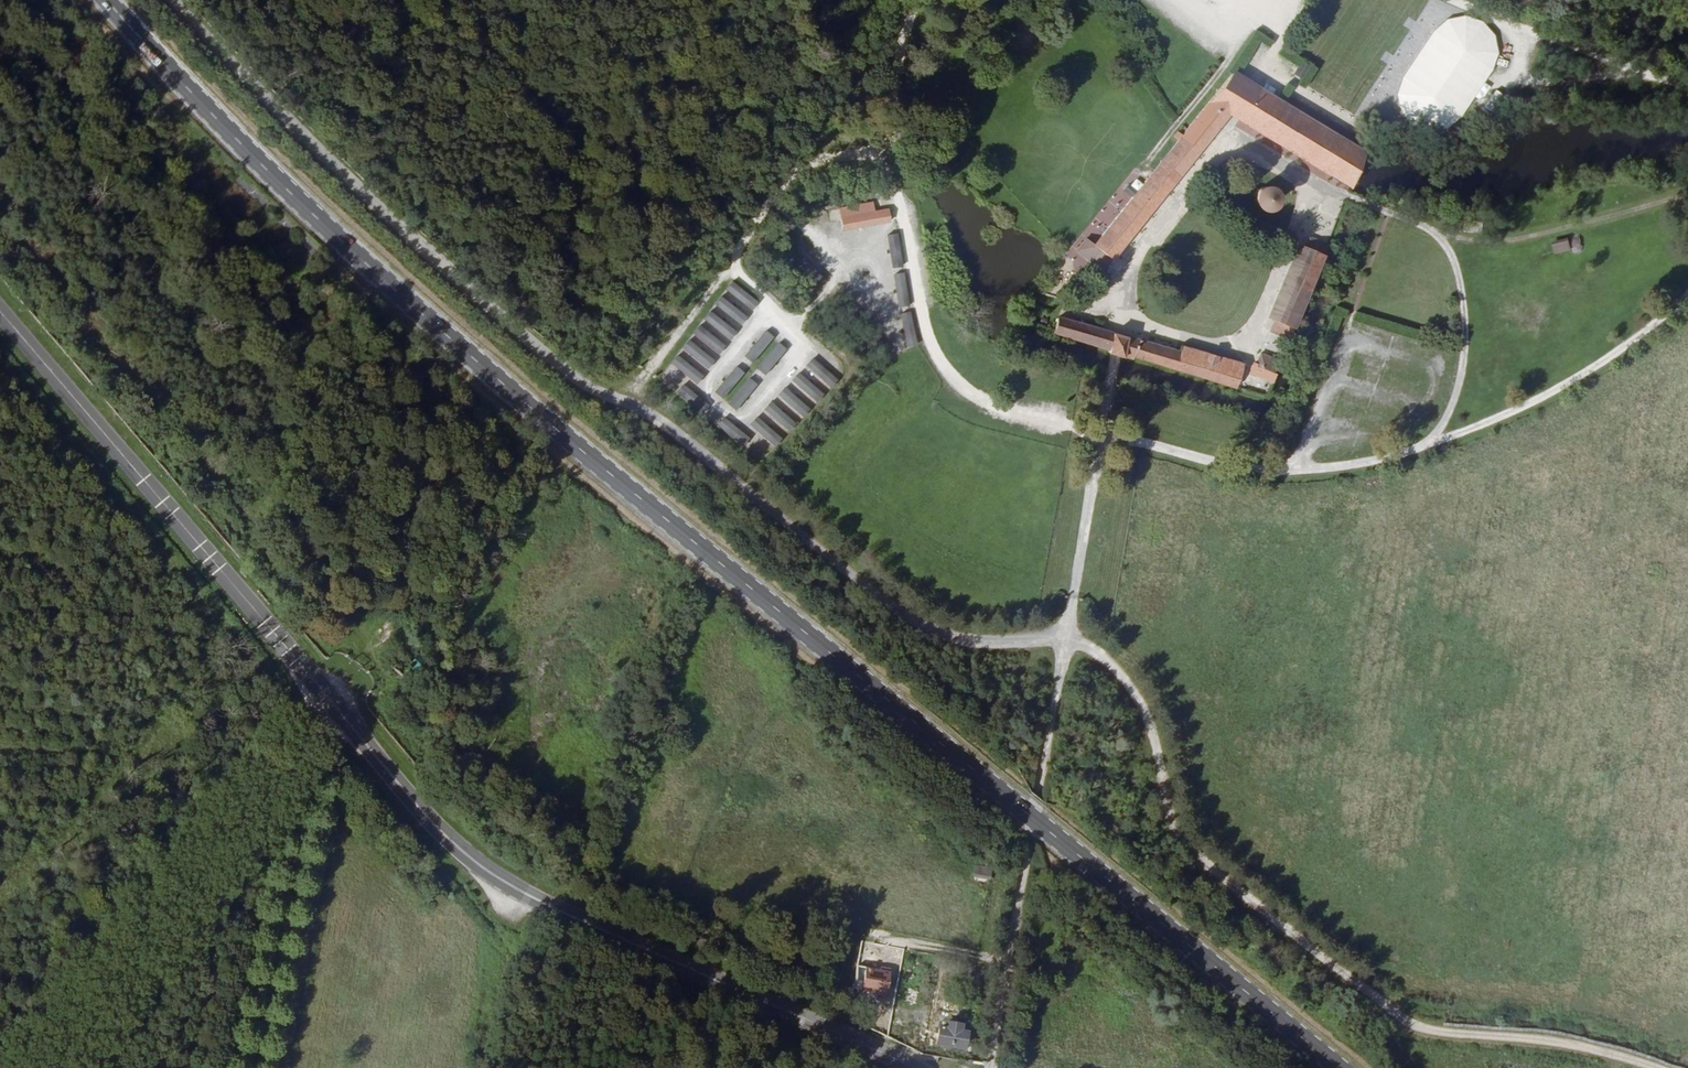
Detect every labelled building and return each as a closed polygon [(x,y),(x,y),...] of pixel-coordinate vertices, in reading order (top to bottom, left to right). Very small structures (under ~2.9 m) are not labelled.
[(1463,16),(1446,19),(1432,30),(1400,78),(1393,95),(1399,114),(1410,123),(1423,130),(1442,130),(1456,121),(1491,69),(1496,52),(1493,35),(1479,21),(1463,16)] [(1350,183),(1367,149),(1231,68),(1091,239),(1085,234),(1078,242),(1104,262),(1228,110),(1263,131),(1322,167),(1350,183)] [(1322,167),(1263,131),(1255,146),(1307,177),(1317,175),(1322,167)] [(1261,186),(1256,189),(1254,192),(1253,195),(1252,200),(1254,204),(1258,210),(1263,211),(1267,211),(1270,210),(1273,208),(1275,205),(1277,202),(1277,200),(1276,196),(1274,191),(1271,188),(1267,186),(1264,186),(1261,186)] [(889,221),(886,207),(873,209),(871,200),(835,207),(840,230),(889,221)] [(1323,245),(1328,231),(1310,224),(1305,237),(1323,245)] [(897,233),(887,234),(888,267),(899,266),(897,233)] [(1274,312),(1293,320),(1323,245),(1305,237),(1297,233),(1266,308),(1274,312)] [(791,267),(815,285),(822,276),(798,258),(791,267)] [(891,275),(897,307),(907,305),(901,273),(891,275)] [(668,365),(695,384),(757,299),(743,289),(742,291),(729,281),(668,365)] [(899,313),(903,346),(913,345),(909,312),(899,313)] [(1055,325),(1034,318),(1016,312),(1014,318),(1053,330),(1055,325)] [(1053,330),(1108,347),(1112,330),(1113,329),(1058,312),(1055,325),(1053,330)] [(1268,325),(1288,334),(1293,320),(1274,312),(1268,325)] [(752,364),(770,336),(760,330),(743,359),(752,364)] [(1124,333),(1112,330),(1108,347),(1107,353),(1114,355),(1119,357),(1124,333)] [(1124,333),(1119,357),(1128,360),(1131,354),(1232,384),(1242,361),(1183,342),(1181,350),(1124,333)] [(774,342),(754,370),(764,377),(784,349),(774,342)] [(1254,362),(1273,371),(1279,356),(1259,348),(1254,362)] [(803,366),(828,389),(835,381),(810,358),(803,366)] [(722,400),(741,373),(731,366),(712,393),(722,400)] [(794,372),(787,381),(814,403),(821,394),(794,372)] [(733,411),(756,387),(747,378),(724,403),(733,411)] [(698,414),(705,407),(681,384),(673,391),(698,414)] [(800,418),(807,409),(781,388),(774,396),(800,418)] [(769,401),(761,409),(782,431),(791,424),(769,401)] [(753,417),(746,426),(771,445),(778,436),(753,417)] [(719,419),(714,427),(742,444),(747,436),(719,419)] [(988,881),(990,867),(973,866),(971,880),(988,881)] [(889,954),(885,967),(894,970),(898,957),(889,954)] [(863,990),(871,991),(873,980),(865,979),(863,990)] [(945,1027),(941,1026),(938,1039),(964,1044),(967,1031),(960,1030),(961,1024),(946,1021),(945,1027)]
